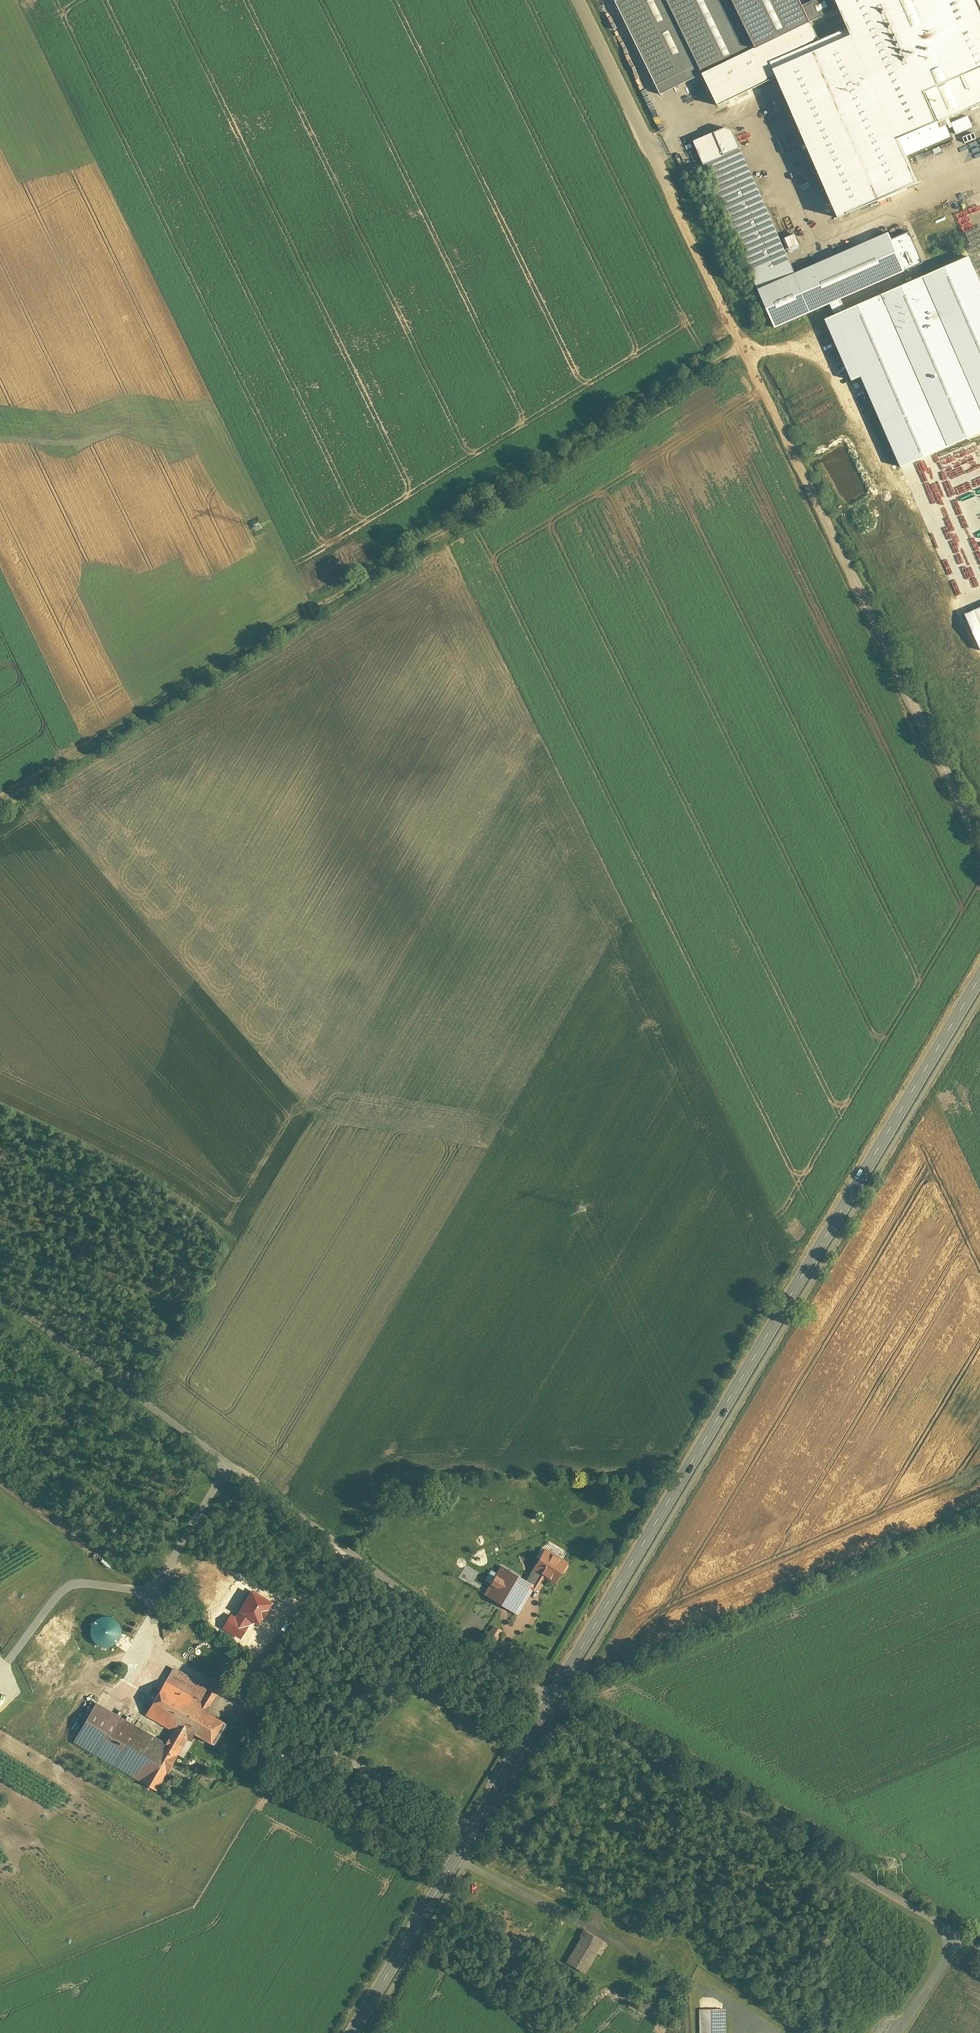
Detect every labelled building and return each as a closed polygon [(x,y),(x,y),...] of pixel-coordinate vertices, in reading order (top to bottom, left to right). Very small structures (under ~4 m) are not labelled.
[(615,1),(661,95),(703,75),(717,106),(777,77),(839,220),(921,184),(909,156),(952,138),(944,120),(979,105),(979,0),(816,0),(804,5),(801,0),(618,0),(615,1)] [(974,129),(968,116),(951,124),(957,137),(974,129)] [(726,128),(693,142),(776,329),(924,264),(910,232),(893,239),(890,232),(796,273),(733,131),(726,128)] [(825,320),(852,382),(862,378),(902,469),(979,435),(979,279),(970,257),(825,320)] [(977,650),(979,649),(979,605),(960,613),(977,650)] [(540,1547),(526,1569),(550,1584),(564,1561),(540,1547)] [(495,1565),(477,1593),(513,1615),(530,1587),(495,1565)] [(267,1611),(271,1603),(253,1592),(236,1620),(247,1626),(251,1620),(259,1625),(263,1618),(264,1619),(268,1612),(267,1611)] [(93,1631),(111,1651),(131,1632),(113,1613),(93,1631)] [(495,1643),(502,1631),(491,1625),(485,1637),(495,1643)] [(196,1734),(217,1745),(229,1723),(212,1714),(223,1695),(176,1669),(165,1688),(149,1718),(176,1733),(168,1746),(97,1707),(77,1744),(159,1789),(187,1738),(193,1741),(196,1734)] [(567,1965),(586,1976),(605,1943),(586,1933),(567,1965)] [(700,2012),(700,2032),(728,2032),(727,2012),(700,2012)]
